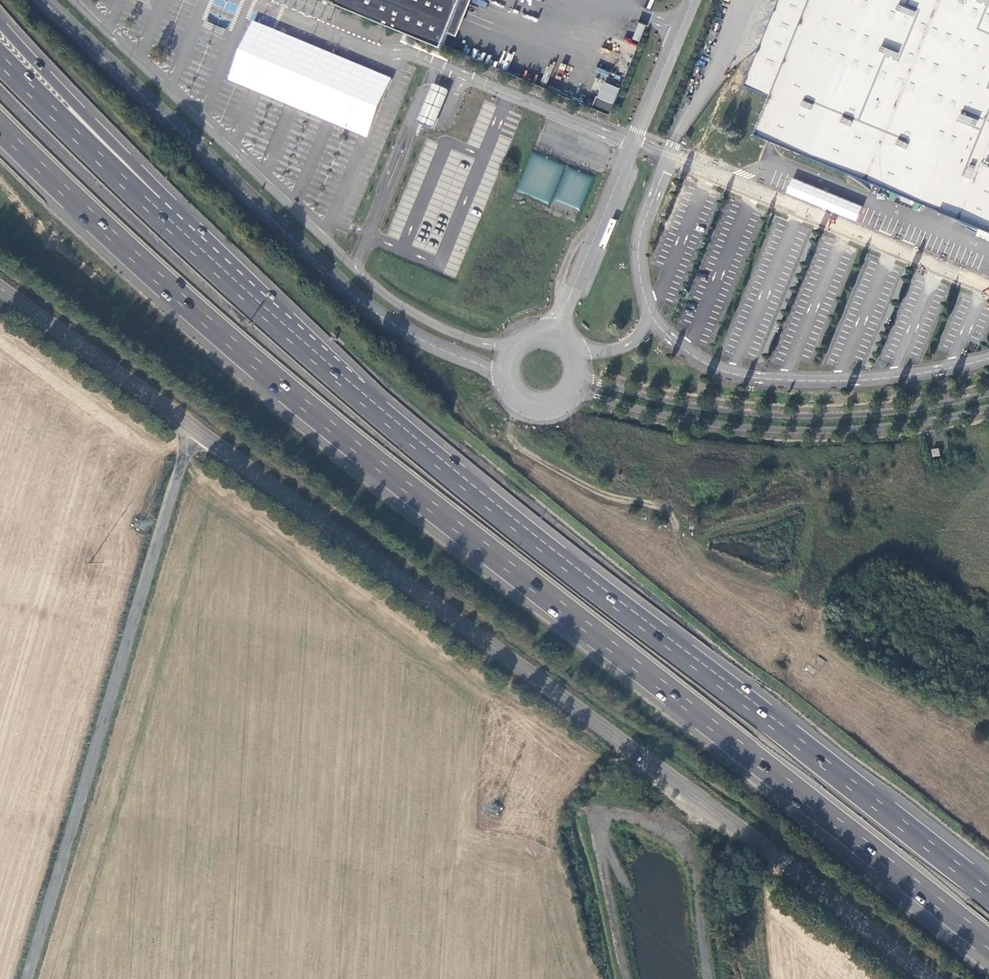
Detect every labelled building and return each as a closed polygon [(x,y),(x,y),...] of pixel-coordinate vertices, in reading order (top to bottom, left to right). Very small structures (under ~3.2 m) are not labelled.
[(333,0),(443,46),(462,0),(332,0),(333,0)] [(748,83),(775,94),(760,131),(770,135),(772,136),(775,137),(816,154),(828,159),(840,164),(853,169),(988,225),(988,0),(790,0),(790,1),(778,9),(777,11),(783,20),(770,28),(770,29),(775,38),(763,46),(748,83)] [(446,89),(435,85),(433,91),(419,123),(430,128),(435,130),(437,127),(451,92),(446,89)] [(611,115),(616,103),(607,100),(603,98),(601,103),(598,110),(611,115)] [(551,200),(580,210),(593,175),(531,151),(516,191),(550,204),(551,200)] [(790,175),(783,192),(855,222),(862,205),(790,175)]
